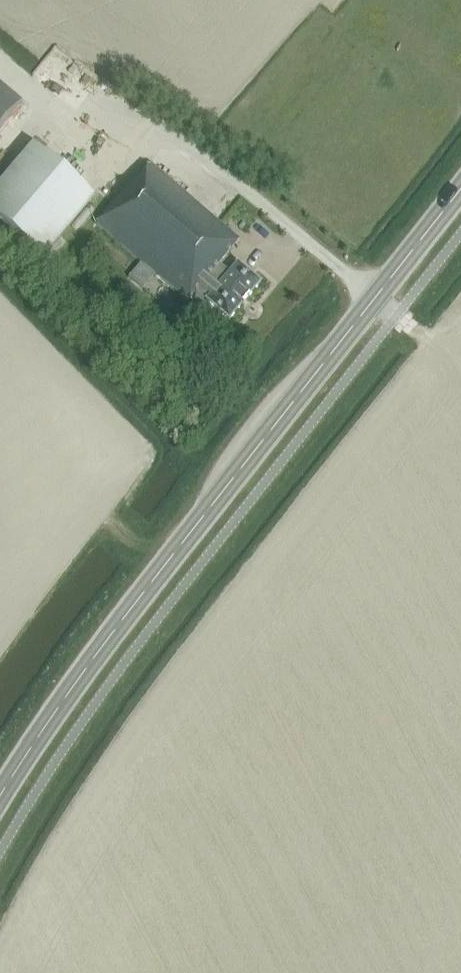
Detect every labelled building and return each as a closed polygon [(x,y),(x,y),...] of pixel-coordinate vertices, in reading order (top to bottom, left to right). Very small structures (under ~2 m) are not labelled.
[(0,86),(0,128),(20,103),(0,86)] [(0,133),(0,224),(42,260),(94,199),(7,125),(0,133)] [(239,241),(151,165),(135,183),(133,182),(97,225),(188,301),(198,289),(209,298),(206,302),(228,320),(227,320),(229,322),(260,284),(259,283),(237,265),(230,274),(219,265),(239,241)]
